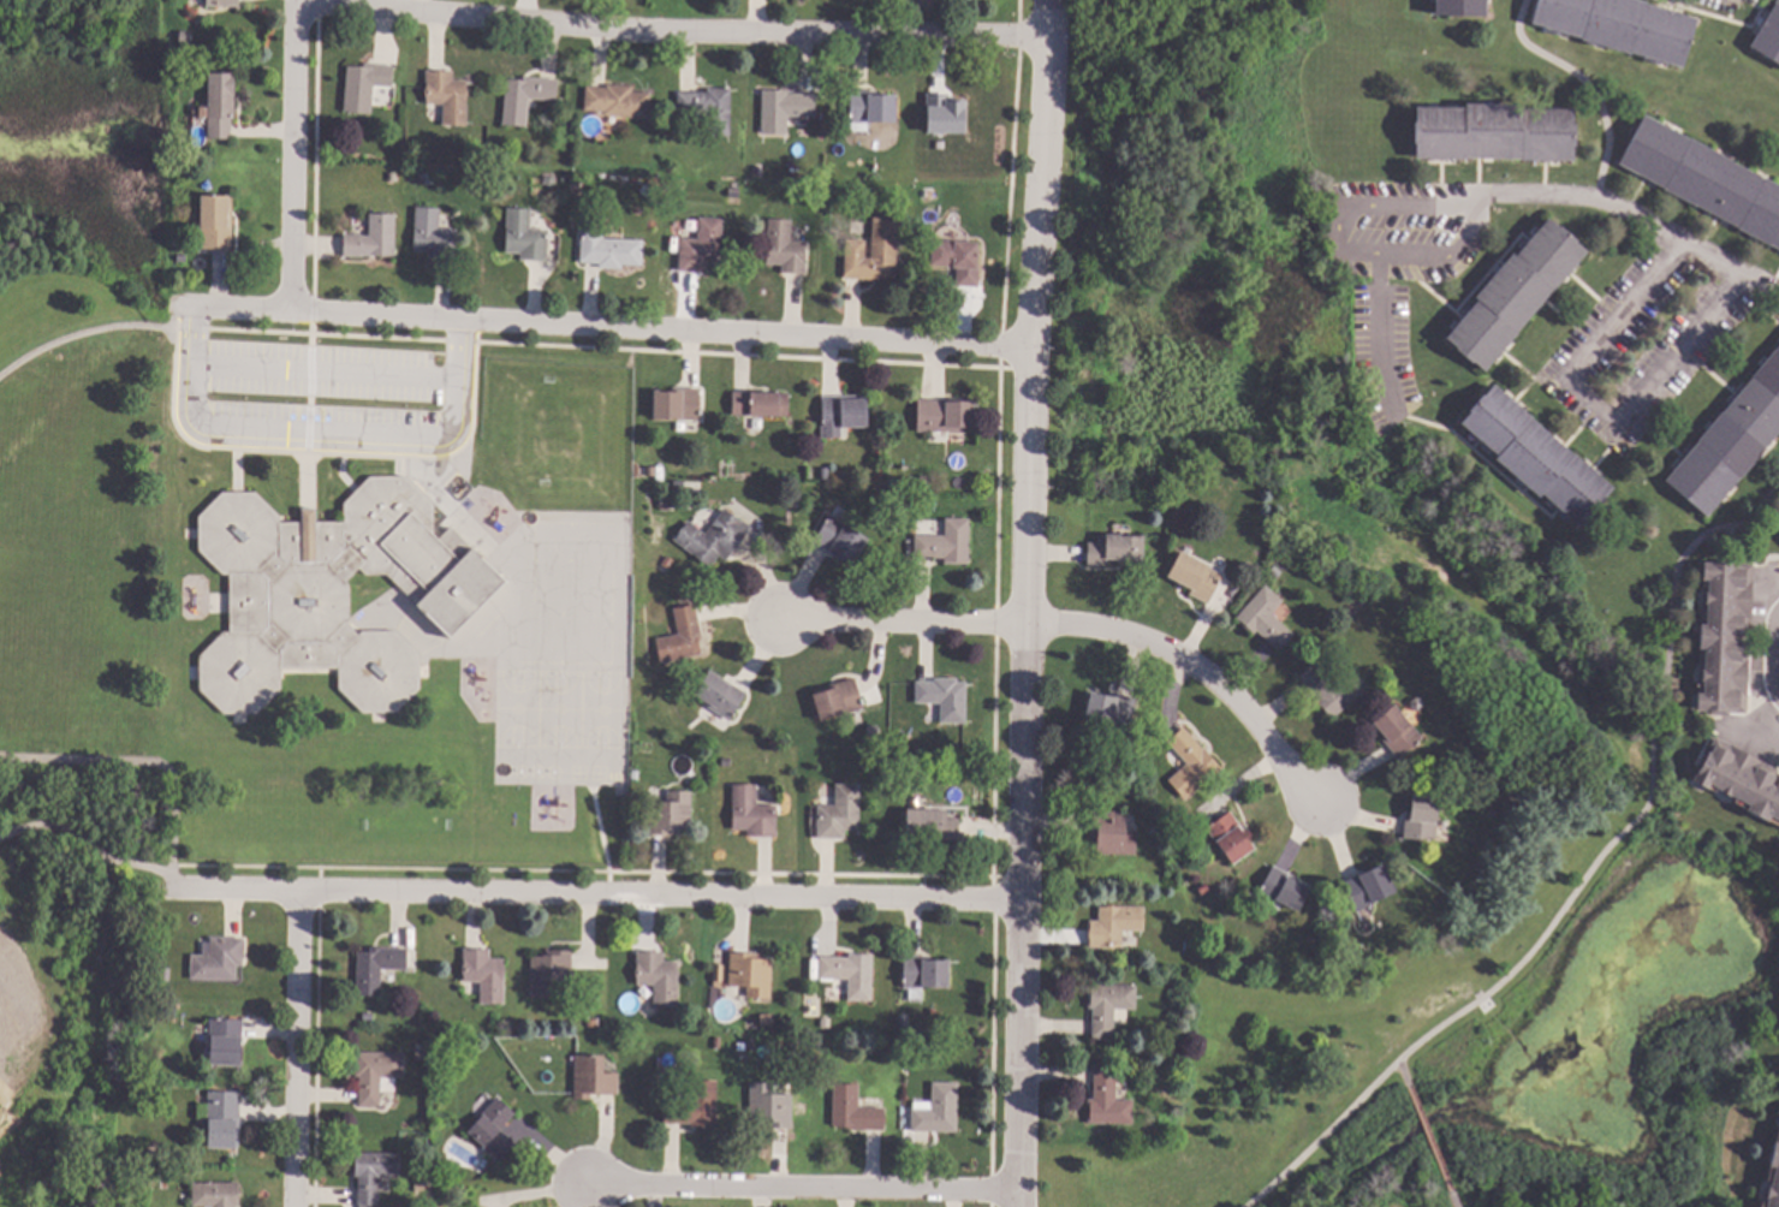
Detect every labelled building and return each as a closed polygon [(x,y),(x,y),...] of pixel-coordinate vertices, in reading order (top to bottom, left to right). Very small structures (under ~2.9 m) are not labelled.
[(1436,16),(1436,0),(1487,0),(1487,16),(1436,16)] [(1533,24),(1539,0),(1643,0),(1647,1),(1647,4),(1697,18),(1683,67),(1582,40),(1582,38),(1533,24)] [(1774,2),(1776,0),(1778,0),(1778,65),(1749,47),(1775,4),(1774,2)] [(192,31),(192,44),(180,44),(180,31),(192,31)] [(394,66),(393,88),(374,87),(371,114),(346,112),(349,66),(364,67),(364,64),(394,66)] [(454,81),(468,81),(466,126),(444,125),(445,105),(426,103),(427,70),(454,71),(454,81)] [(234,73),(232,138),(209,138),(210,118),(208,118),(209,72),(234,73)] [(558,81),(557,101),(530,99),(526,127),(502,125),(507,79),(524,81),(524,77),(558,81)] [(633,87),(633,91),(651,94),(649,119),(605,115),(605,112),(584,111),(587,87),(607,88),(607,84),(633,87)] [(732,89),(731,136),(707,135),(707,114),(678,113),(678,93),(708,94),(708,88),(732,89)] [(789,94),(815,94),(815,117),(789,117),(789,135),(762,133),(762,90),(789,90),(789,94)] [(879,96),(897,96),(897,124),(850,123),(851,90),(879,90),(879,96)] [(923,134),(961,134),(962,97),(923,97),(923,134)] [(1525,109),(1576,111),(1575,159),(1417,157),(1417,107),(1466,108),(1466,105),(1525,105),(1525,109)] [(1646,114),(1778,185),(1778,250),(1619,163),(1646,114)] [(397,173),(395,183),(388,182),(388,172),(397,173)] [(555,177),(555,185),(546,184),(547,176),(555,177)] [(655,189),(649,197),(641,191),(647,183),(655,189)] [(740,189),(739,197),(728,197),(728,189),(740,189)] [(233,249),(204,249),(204,195),(233,195),(233,249)] [(440,209),(440,228),(458,230),(456,261),(429,260),(429,252),(415,251),(417,208),(440,209)] [(532,209),(531,228),(549,230),(547,262),(520,261),(520,254),(506,252),(508,208),(532,209)] [(395,214),(393,257),(363,256),(362,257),(344,256),(345,233),(369,236),(371,213),(395,214)] [(724,219),(720,264),(707,263),(707,273),(679,272),(682,238),(698,239),(700,218),(724,219)] [(899,220),(896,278),(881,278),(881,280),(845,278),(847,239),(867,240),(865,257),(871,258),(875,218),(899,220)] [(605,221),(603,237),(644,240),(642,267),(623,266),(623,269),(600,268),(600,263),(581,262),(583,219),(605,221)] [(793,220),(792,242),(808,243),(805,274),(783,272),(783,264),(767,263),(768,243),(766,243),(768,219),(793,220)] [(1588,251),(1485,371),(1446,338),(1478,301),(1475,298),(1513,252),(1517,256),(1549,219),(1588,251)] [(980,244),(978,266),(981,266),(978,287),(957,285),(958,267),(932,266),(933,240),(980,244)] [(1665,481),(1778,347),(1778,432),(1707,517),(1665,481)] [(1613,488),(1581,527),(1543,494),(1540,498),(1497,459),(1499,456),(1462,423),(1494,385),(1613,488)] [(701,388),(700,421),(656,420),(659,393),(673,393),(674,387),(701,388)] [(789,417),(733,416),(733,392),(750,392),(790,393),(789,417)] [(867,427),(823,429),(822,397),(865,396),(867,427)] [(958,404),(975,404),(974,430),(952,429),(952,432),(917,432),(918,399),(958,400),(958,404)] [(829,480),(820,480),(820,469),(829,468),(829,480)] [(928,487),(918,487),(918,476),(927,476),(928,487)] [(432,503),(430,534),(436,539),(447,528),(502,582),(448,640),(382,576),(363,576),(357,570),(344,583),(346,587),(347,619),(344,623),(357,635),(358,632),(393,631),(417,655),(417,689),(394,713),(359,714),(337,689),(335,668),(278,671),(279,690),(255,714),(221,714),(197,691),(196,656),(220,634),(227,632),(225,575),(220,576),(196,552),(195,517),(219,493),(252,493),(276,517),(276,523),(299,521),(298,509),(313,509),(313,523),(341,522),(340,504),(367,477),(405,477),(432,503)] [(804,495),(803,507),(791,506),(792,494),(804,495)] [(670,498),(673,501),(672,507),(667,510),(662,510),(658,505),(659,501),(664,497),(670,498)] [(751,528),(728,561),(720,555),(713,566),(674,540),(688,521),(706,533),(724,507),(751,528)] [(710,512),(712,517),(707,522),(702,523),(697,519),(696,515),(698,511),(706,509),(710,512)] [(869,540),(853,564),(815,539),(831,515),(869,540)] [(969,564),(944,564),(944,558),(915,558),(915,536),(946,536),(946,518),(970,519),(969,564)] [(1141,566),(1119,566),(1119,561),(1108,561),(1108,565),(1089,565),(1089,542),(1101,542),(1101,536),(1141,535),(1141,566)] [(1224,575),(1209,604),(1190,594),(1191,590),(1167,578),(1180,553),(1224,575)] [(674,560),(670,570),(661,565),(667,555),(674,560)] [(1256,565),(1251,575),(1242,571),(1247,560),(1256,565)] [(1754,564),(1747,713),(1697,710),(1698,691),(1704,691),(1707,648),(1700,647),(1701,624),(1707,624),(1709,578),(1703,577),(1704,561),(1754,564)] [(1284,601),(1273,614),(1295,634),(1279,650),(1257,631),(1254,635),(1236,619),(1266,584),(1284,601)] [(703,638),(698,638),(702,654),(661,664),(656,640),(679,635),(674,610),(696,605),(703,638)] [(1337,682),(1352,668),(1369,688),(1333,719),(1316,700),(1317,698),(1298,677),(1319,659),(1337,682)] [(748,692),(730,721),(725,719),(722,723),(712,715),(714,710),(694,697),(710,670),(748,692)] [(865,707),(822,723),(813,696),(831,690),(828,685),(855,676),(865,707)] [(958,682),(968,682),(966,724),(941,723),(941,703),(916,703),(916,682),(935,682),(935,678),(958,678),(958,682)] [(1137,698),(1130,730),(1114,725),(1113,729),(1085,721),(1091,695),(1109,698),(1111,691),(1137,698)] [(1420,698),(1423,702),(1423,708),(1420,710),(1414,710),(1410,707),(1410,701),(1415,698),(1420,698)] [(1410,725),(1412,724),(1424,738),(1399,760),(1384,742),(1387,738),(1374,724),(1394,707),(1410,725)] [(760,729),(751,735),(744,725),(752,719),(760,729)] [(1203,749),(1204,748),(1222,767),(1186,799),(1168,780),(1188,763),(1168,742),(1184,727),(1203,749)] [(1716,736),(1778,768),(1778,820),(1772,816),(1769,821),(1747,810),(1749,804),(1710,784),(1708,789),(1692,780),(1716,736)] [(876,761),(868,761),(868,751),(876,751),(876,761)] [(732,759),(731,767),(722,766),(724,757),(732,759)] [(1482,765),(1478,772),(1472,768),(1477,761),(1482,765)] [(757,805),(778,805),(778,838),(748,838),(748,831),(733,831),(733,785),(757,785),(757,805)] [(859,831),(845,831),(845,839),(819,839),(819,805),(837,805),(837,785),(861,785),(859,831)] [(692,831),(680,831),(680,834),(649,836),(649,802),(668,802),(668,790),(691,790),(692,831)] [(1439,797),(1436,822),(1439,822),(1436,842),(1404,838),(1408,810),(1411,811),(1414,795),(1439,797)] [(1126,830),(1138,830),(1137,855),(1097,854),(1099,849),(1094,849),(1094,811),(1126,811),(1126,830)] [(1247,834),(1245,836),(1256,849),(1233,866),(1207,828),(1231,811),(1247,834)] [(947,819),(959,819),(959,840),(941,840),(941,839),(909,838),(909,813),(948,814),(947,819)] [(1313,886),(1297,914),(1259,893),(1274,864),(1313,886)] [(1397,893),(1357,911),(1343,882),(1358,875),(1358,876),(1384,864),(1397,893)] [(1210,890),(1202,896),(1197,887),(1204,882),(1210,890)] [(1144,908),(1144,930),(1123,930),(1121,949),(1089,947),(1090,921),(1099,921),(1100,905),(1144,908)] [(244,965),(237,965),(237,980),(192,980),(192,956),(204,956),(204,941),(212,941),(212,938),(244,938),(244,965)] [(1345,950),(1333,955),(1329,946),(1341,941),(1345,950)] [(407,970),(382,969),(381,995),(357,995),(358,951),(371,952),(371,947),(407,947),(407,970)] [(490,958),(506,959),(505,1005),(481,1004),(481,982),(464,982),(464,949),(490,950),(490,958)] [(572,952),(572,982),(555,982),(554,995),(531,994),(532,956),(547,956),(547,951),(572,952)] [(665,961),(678,962),(677,1007),(654,1006),(654,986),(637,985),(638,951),(665,952),(665,961)] [(761,958),(772,959),(770,999),(746,998),(748,986),(730,986),(731,953),(761,953),(761,958)] [(873,1001),(849,1001),(849,980),(820,980),(820,957),(849,957),(850,953),(874,953),(873,1001)] [(929,959),(950,959),(950,987),(923,987),(923,1001),(909,1001),(909,988),(904,988),(904,956),(929,956),(929,959)] [(172,969),(171,981),(160,981),(161,968),(172,969)] [(724,981),(714,981),(714,968),(724,968),(724,981)] [(1137,986),(1136,1010),(1115,1009),(1113,1039),(1093,1037),(1094,1009),(1089,1009),(1090,983),(1137,986)] [(177,1004),(175,1019),(166,1019),(166,1003),(177,1004)] [(374,1013),(374,1021),(363,1021),(363,1012),(374,1013)] [(832,1018),(832,1025),(822,1025),(823,1017),(832,1018)] [(244,1019),(242,1062),(204,1060),(206,1051),(209,1051),(210,1018),(244,1019)] [(757,1048),(752,1052),(745,1042),(750,1039),(757,1048)] [(405,1077),(397,1077),(395,1093),(381,1093),(381,1106),(359,1106),(359,1076),(356,1076),(357,1052),(405,1053),(405,1077)] [(426,1052),(426,1060),(415,1059),(416,1052),(426,1052)] [(605,1072),(619,1072),(619,1094),(591,1094),(591,1099),(575,1099),(576,1056),(605,1056),(605,1072)] [(1174,1060),(1174,1069),(1164,1069),(1164,1060),(1174,1060)] [(1118,1066),(1115,1099),(1135,1100),(1134,1124),(1088,1122),(1089,1099),(1093,1100),(1095,1065),(1118,1066)] [(716,1126),(691,1126),(691,1123),(665,1123),(665,1101),(691,1101),(691,1081),(718,1081),(716,1126)] [(957,1131),(911,1131),(912,1110),(914,1110),(914,1101),(932,1101),(933,1082),(958,1082),(957,1131)] [(774,1094),(793,1094),(792,1126),(763,1126),(763,1122),(750,1122),(751,1083),(774,1083),(774,1094)] [(858,1107),(885,1107),(885,1130),(849,1130),(849,1126),(833,1126),(834,1084),(859,1084),(858,1107)] [(240,1148),(208,1147),(209,1118),(198,1117),(198,1105),(209,1105),(209,1092),(240,1092),(240,1148)] [(516,1113),(500,1131),(514,1144),(499,1161),(483,1148),(484,1147),(469,1132),(499,1099),(516,1113)] [(1775,1142),(1778,1143),(1778,1206),(1766,1206),(1775,1167),(1769,1166),(1775,1142)] [(377,1206),(360,1206),(358,1177),(357,1177),(357,1153),(399,1152),(400,1177),(379,1178),(380,1206),(377,1206)] [(426,1193),(415,1193),(415,1182),(426,1182),(426,1193)] [(236,1206),(214,1206),(194,1206),(194,1183),(239,1183),(239,1206),(236,1206)]
